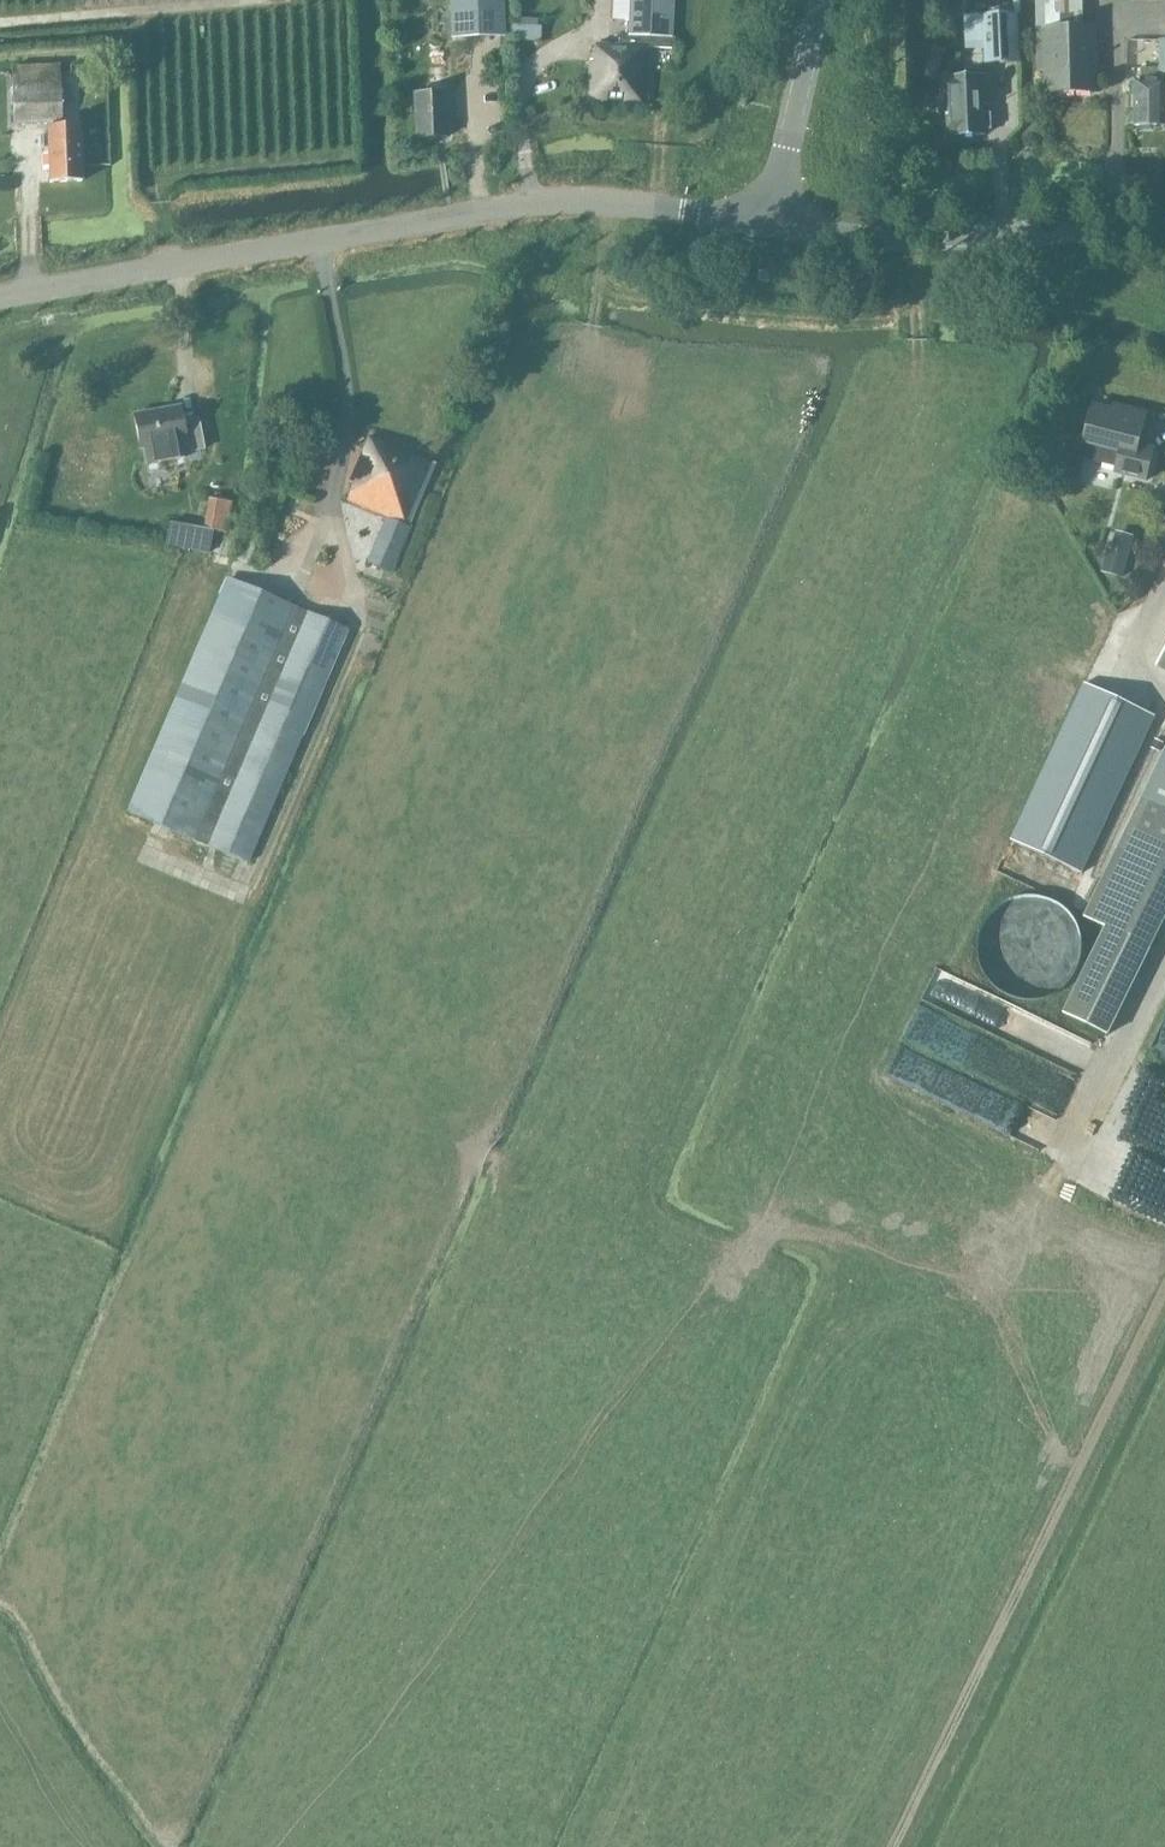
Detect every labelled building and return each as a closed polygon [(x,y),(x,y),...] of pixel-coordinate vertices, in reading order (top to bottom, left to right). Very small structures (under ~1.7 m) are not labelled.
[(454,37),(502,35),(501,0),(453,0),(454,37)] [(594,61),(590,60),(588,104),(646,107),(649,48),(673,49),(674,38),(670,38),(672,0),(630,0),(628,36),(618,35),(618,46),(595,45),(594,61)] [(984,15),(987,64),(1020,62),(1017,13),(984,15)] [(1098,28),(1039,28),(1039,74),(1045,74),(1045,92),(1098,92),(1098,28)] [(1132,77),(1131,126),(1164,127),(1164,39),(1159,39),(1159,68),(1145,68),(1145,77),(1132,77)] [(416,96),(418,138),(448,137),(446,94),(444,94),(443,67),(428,67),(429,95),(416,96)] [(945,97),(940,97),(942,138),(954,137),(954,138),(984,137),(983,97),(990,97),(990,78),(945,80),(945,97)] [(51,123),(51,128),(63,128),(62,84),(13,85),(14,124),(51,123)] [(82,127),(63,128),(51,128),(52,181),(83,181),(82,127)] [(1095,405),(1085,442),(1080,441),(1075,458),(1116,468),(1115,472),(1146,480),(1154,450),(1138,446),(1147,413),(1128,408),(1126,413),(1095,405)] [(144,447),(147,464),(189,456),(188,451),(207,448),(202,418),(185,421),(182,406),(135,414),(141,448),(144,447)] [(435,464),(371,437),(353,481),(357,483),(350,501),(387,516),(367,562),(391,572),(435,464)] [(227,532),(233,502),(217,500),(212,529),(216,530),(227,532)] [(212,529),(169,522),(165,544),(211,552),(216,530),(212,529)] [(129,812),(250,862),(348,629),(228,578),(129,812)] [(1012,840),(1082,872),(1155,715),(1086,683),(1012,840)] [(1143,798),(1164,809),(1164,752),(1143,798)] [(1065,1013),(1108,1034),(1150,948),(1164,917),(1164,809),(1143,798),(1084,915),(1107,927),(1065,1013)] [(1061,930),(1002,942),(1007,967),(1011,987),(1032,983),(1035,997),(1044,996),(1041,983),(1071,977),(1061,930)] [(928,1004),(979,1027),(983,1017),(1020,1035),(1031,1011),(933,965),(921,992),(932,997),(928,1004)] [(1037,1030),(1025,1044),(1047,1063),(1061,1045),(1062,1045),(1070,1036),(1042,1012),(1031,1026),(1037,1030)] [(880,1079),(1036,1146),(1054,1104),(898,1037),(880,1079)]
